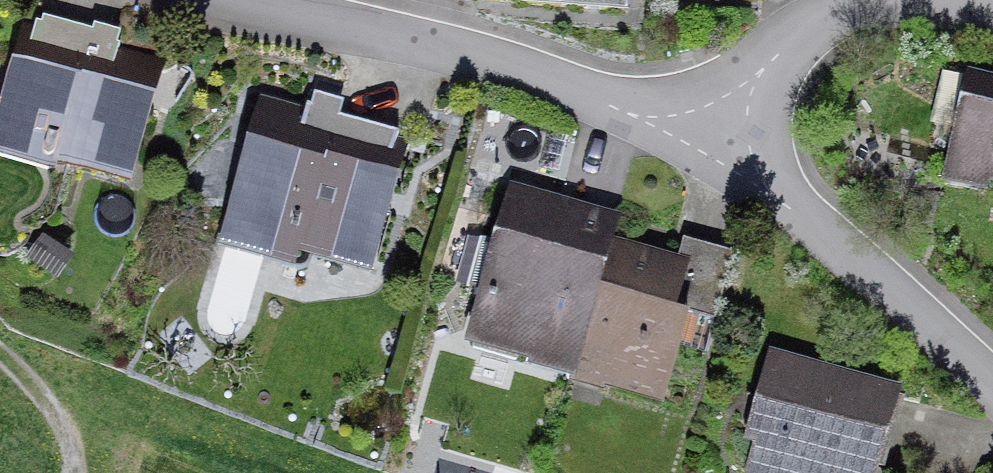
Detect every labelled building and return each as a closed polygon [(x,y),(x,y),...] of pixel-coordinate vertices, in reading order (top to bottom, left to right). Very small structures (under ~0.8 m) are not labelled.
[(0,116),(0,147),(125,184),(162,60),(29,19),(0,116)] [(952,190),(992,200),(992,84),(979,81),(952,190)] [(408,135),(264,93),(221,240),(301,263),(309,237),(373,256),(408,135)] [(490,351),(577,373),(609,250),(615,225),(528,203),(490,351)] [(724,279),(609,250),(577,373),(692,403),(724,279)] [(767,472),(900,472),(919,400),(794,368),(767,472)]
